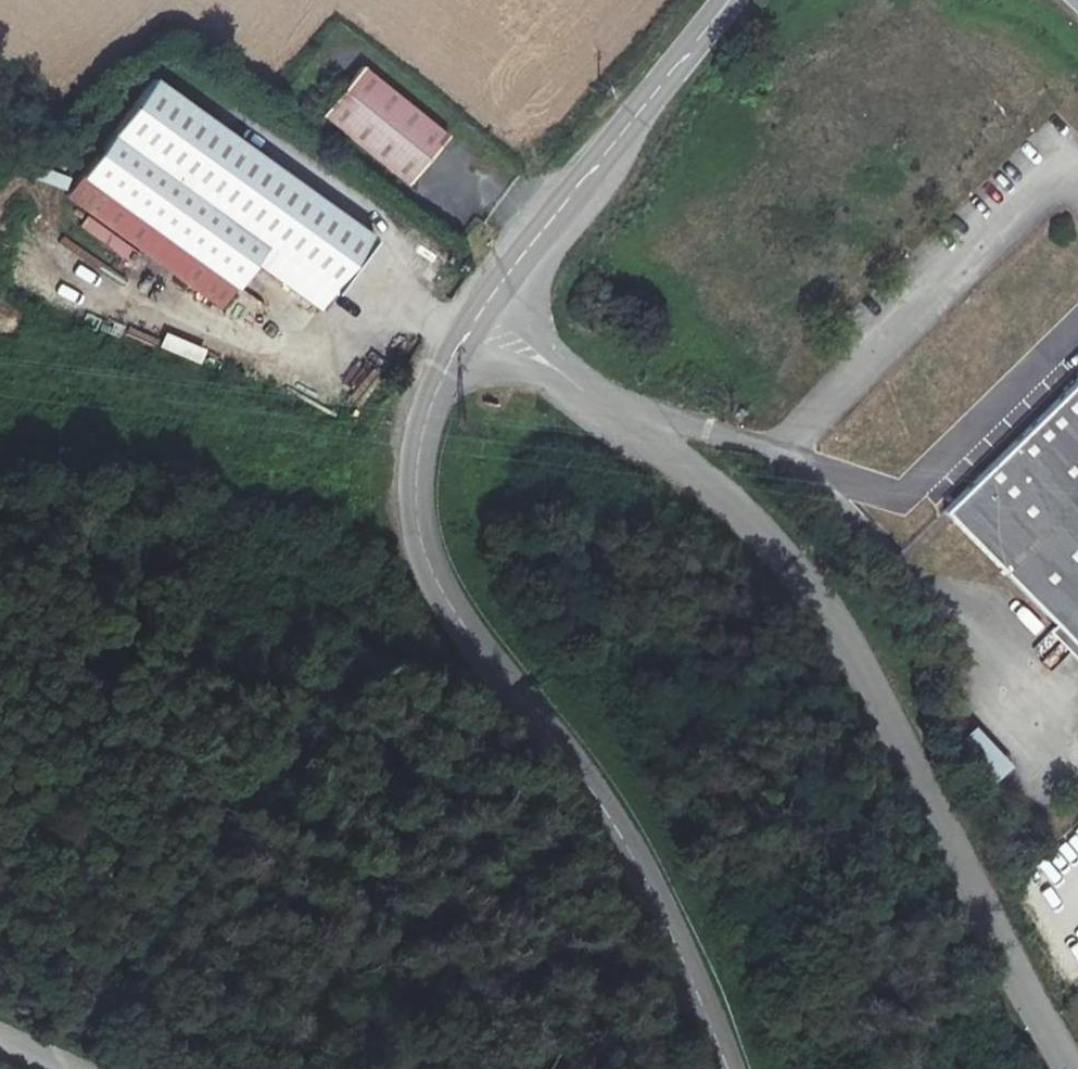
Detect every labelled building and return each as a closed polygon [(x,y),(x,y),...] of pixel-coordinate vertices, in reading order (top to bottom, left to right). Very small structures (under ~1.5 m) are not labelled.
[(445,108),(350,42),(315,94),(409,159),(445,108)] [(314,300),(366,227),(144,70),(76,165),(233,276),(248,255),(314,300)] [(166,333),(160,347),(200,364),(206,349),(166,333)] [(933,503),(1077,651),(1077,364),(933,503)] [(1000,780),(1015,766),(977,727),(962,742),(1000,780)]
